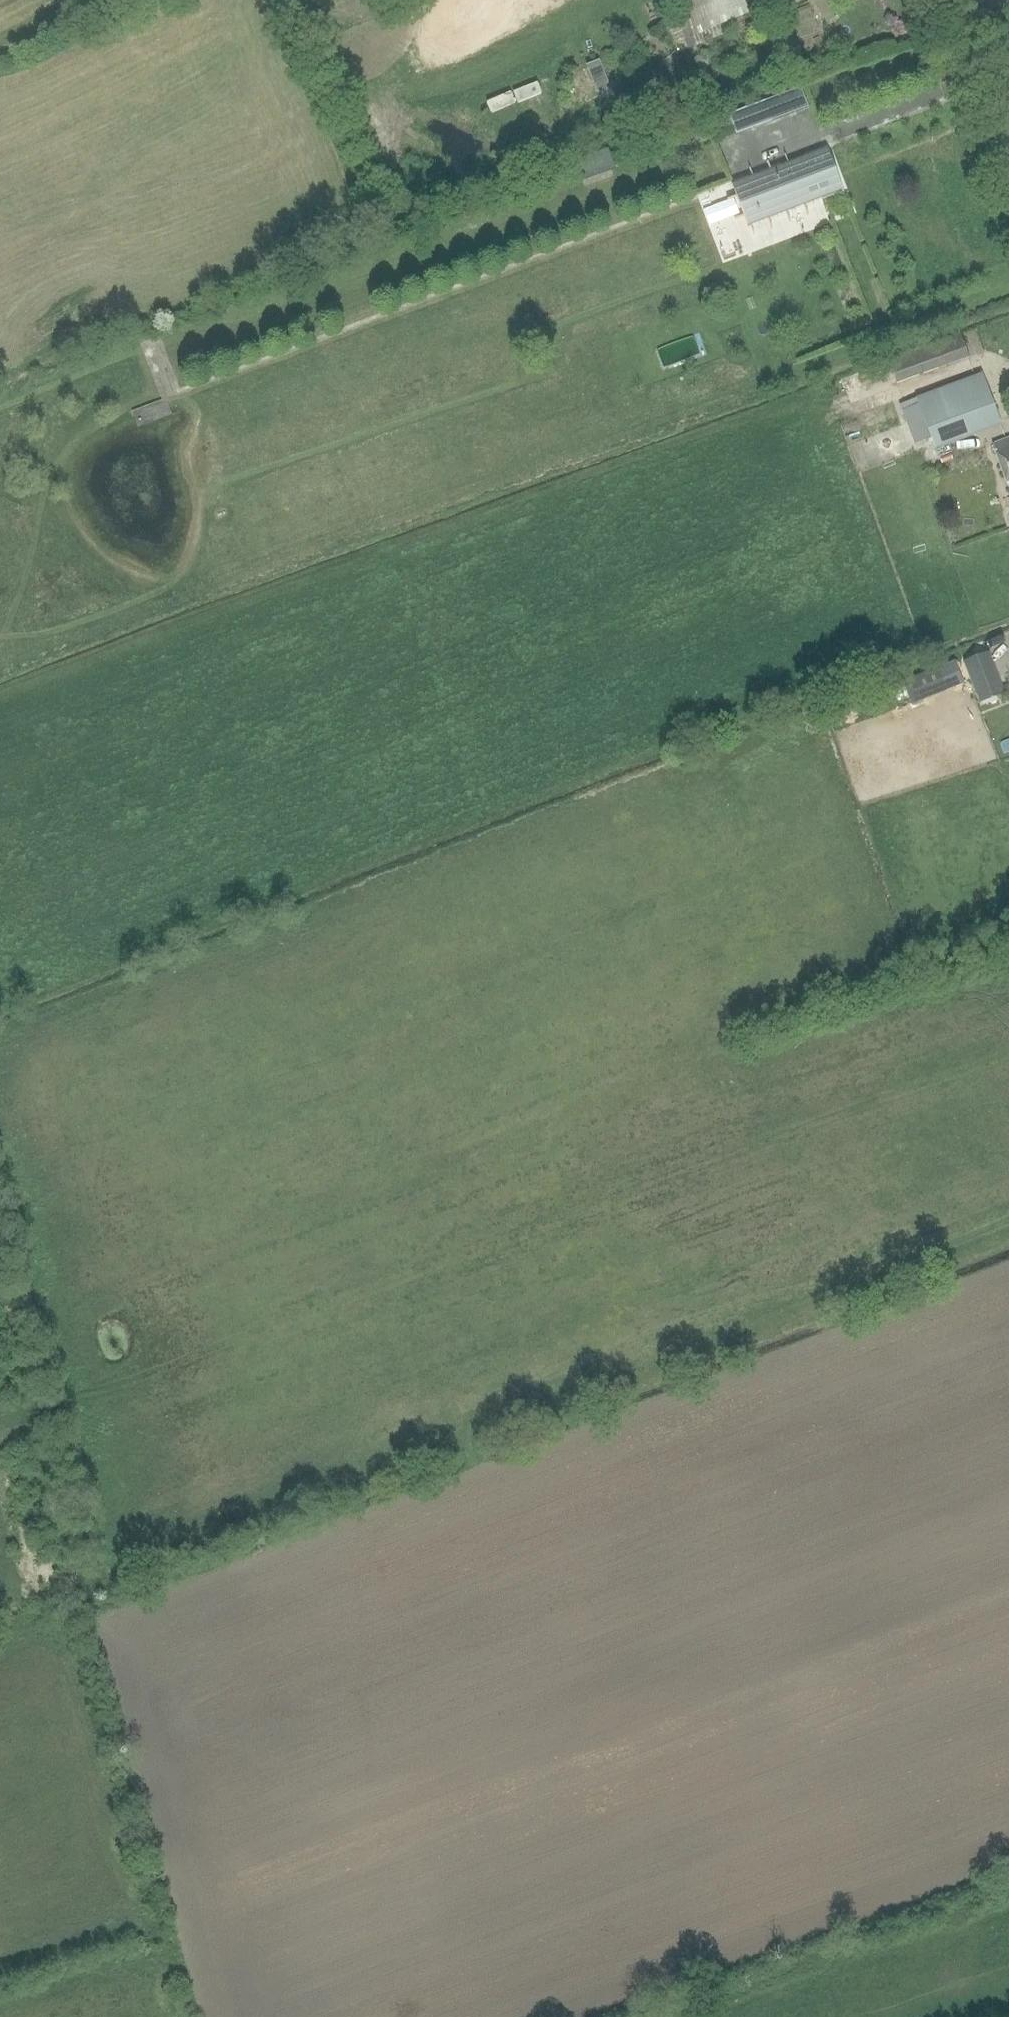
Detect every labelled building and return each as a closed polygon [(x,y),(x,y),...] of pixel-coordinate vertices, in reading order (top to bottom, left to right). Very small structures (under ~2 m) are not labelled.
[(694,37),(750,14),(744,0),(678,0),(694,37)] [(754,9),(777,0),(751,0),(754,9)] [(827,26),(837,22),(828,0),(815,0),(827,26)] [(584,62),(592,99),(609,95),(601,59),(584,62)] [(765,100),(773,120),(809,106),(801,87),(765,100)] [(828,149),(732,184),(748,228),(844,192),(828,149)] [(610,150),(572,164),(577,178),(579,182),(616,168),(615,164),(610,150)] [(898,383),(969,356),(960,334),(890,360),(898,383)] [(915,443),(933,437),(936,446),(1000,423),(983,376),(901,406),(915,443)] [(143,424),(174,412),(168,396),(136,409),(143,424)] [(993,445),(1008,486),(1008,439),(993,445)] [(990,651),(964,661),(980,703),(1006,693),(990,651)] [(902,681),(910,703),(947,689),(938,667),(902,681)]
